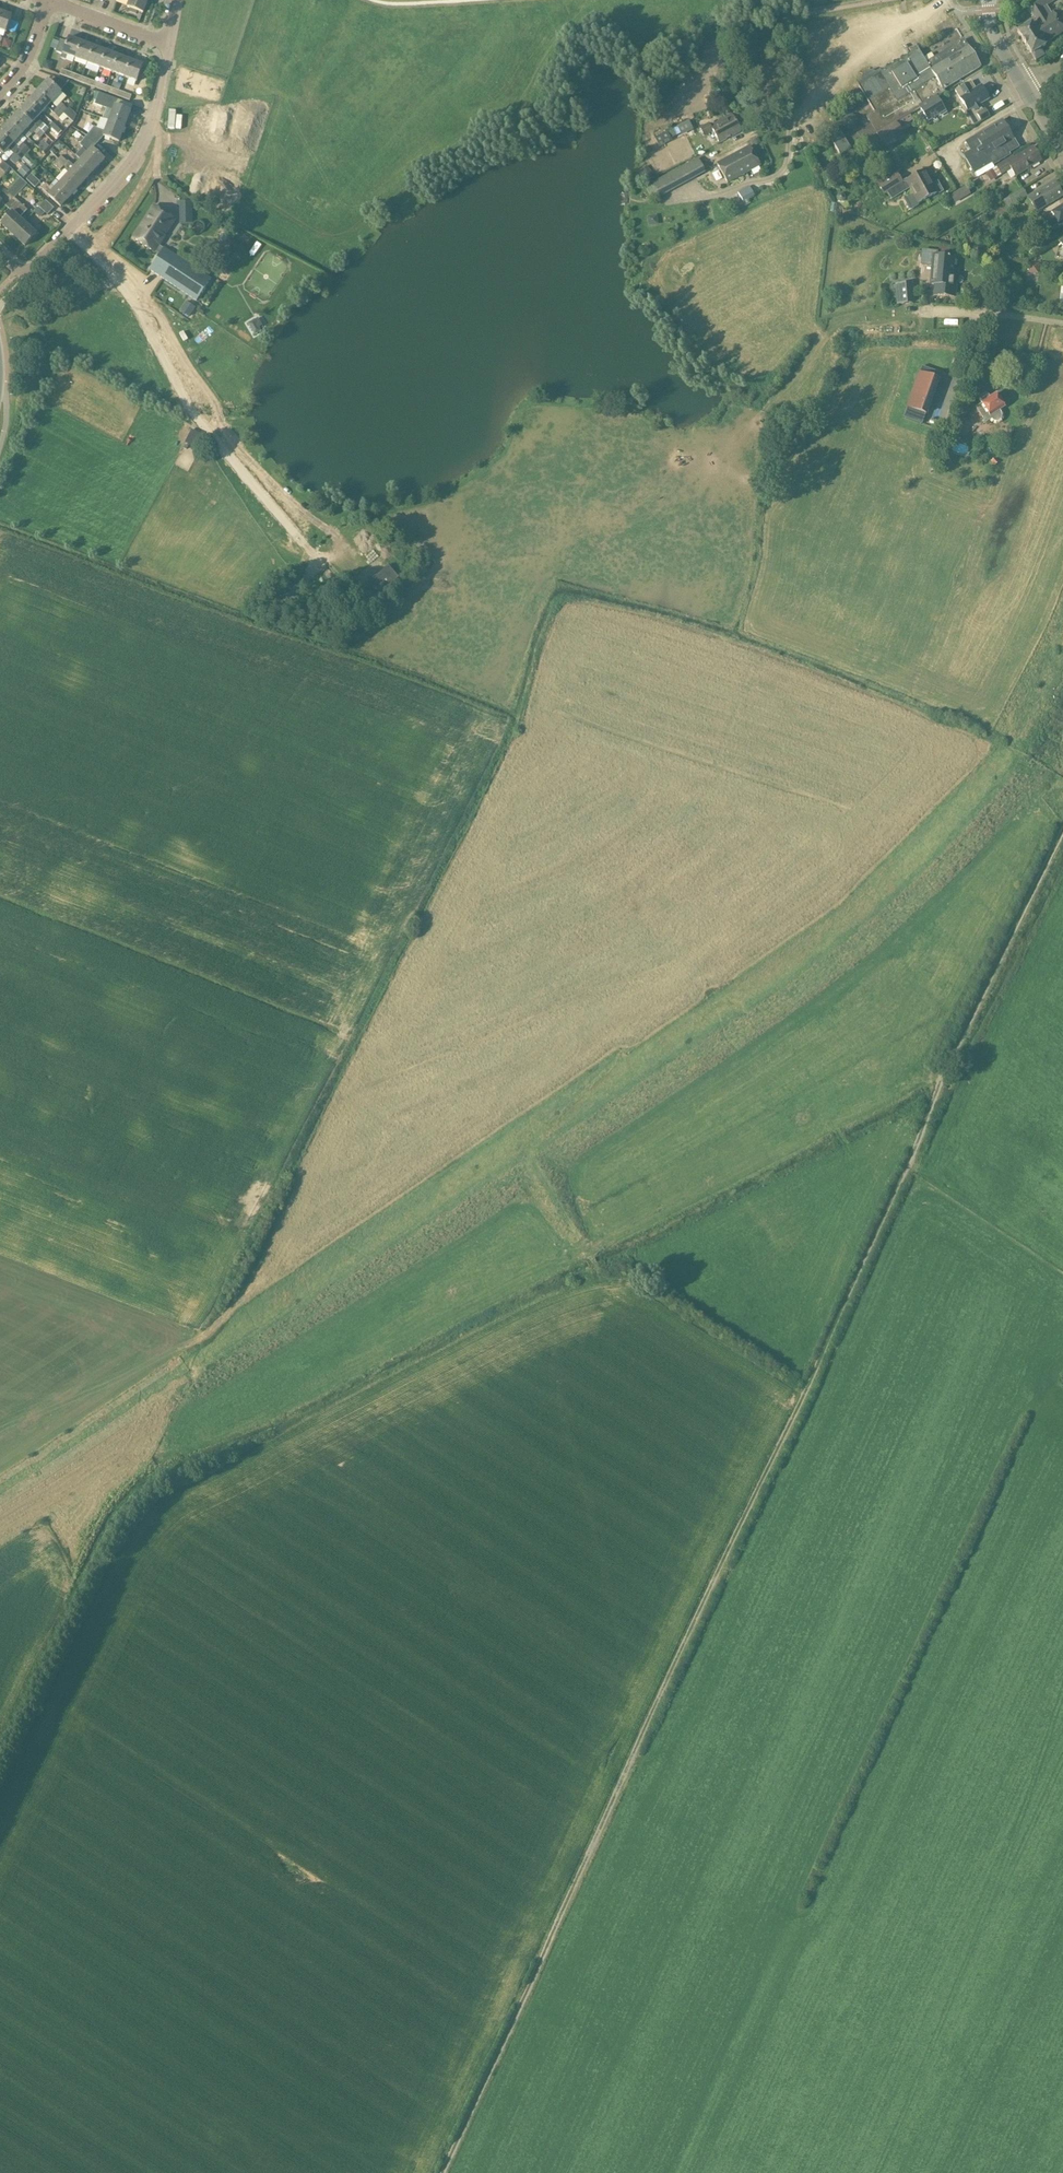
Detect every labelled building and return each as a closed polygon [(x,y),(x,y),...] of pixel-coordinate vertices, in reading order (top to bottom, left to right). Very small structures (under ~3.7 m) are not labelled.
[(143,13),(148,0),(128,0),(130,1),(128,7),(143,13)] [(1031,54),(1036,62),(1045,56),(1040,48),(1045,45),(1044,44),(1062,32),(1062,28),(1053,13),(1052,14),(1047,6),(1057,0),(1032,0),(1026,4),(1037,22),(1032,24),(1031,23),(1018,31),(1017,31),(1018,33),(1023,40),(1022,41),(1025,45),(1025,44),(1030,52),(1031,54),(1031,53),(1031,54)] [(13,16),(0,11),(0,12),(0,30),(7,33),(13,16)] [(75,59),(82,42),(69,37),(67,43),(61,40),(56,52),(63,55),(61,58),(66,60),(68,56),(75,59)] [(3,46),(9,49),(12,42),(5,40),(3,46)] [(921,108),(936,98),(945,92),(943,90),(980,67),(963,40),(926,63),(921,55),(877,82),(876,80),(873,80),(868,82),(868,85),(869,87),(861,92),(874,112),(866,117),(871,125),(847,141),(852,149),(872,137),(896,123),(921,108)] [(87,63),(94,47),(82,42),(75,59),(87,63)] [(100,68),(106,51),(94,47),(87,63),(88,64),(87,67),(92,69),(93,66),(100,68)] [(112,73),(118,56),(106,51),(100,68),(99,71),(103,73),(104,70),(112,73)] [(124,77),(131,60),(118,56),(112,73),(124,77)] [(137,82),(143,65),(131,60),(124,77),(137,82)] [(60,75),(70,79),(72,73),(62,70),(60,75)] [(74,74),(72,79),(80,82),(82,77),(74,74)] [(97,83),(95,82),(86,79),(84,84),(95,88),(97,83)] [(38,91),(51,103),(61,92),(48,80),(38,91)] [(966,109),(968,112),(973,109),(974,111),(975,111),(981,108),(979,104),(988,99),(981,86),(975,90),(971,82),(955,91),(964,106),(966,109)] [(97,88),(105,92),(107,86),(99,83),(97,88)] [(111,88),(109,93),(117,96),(119,91),(111,88)] [(29,101),(42,113),(47,107),(63,122),(68,119),(57,109),(51,103),(38,91),(29,101)] [(130,101),(131,96),(119,91),(117,96),(130,101)] [(131,111),(116,106),(118,100),(100,93),(99,93),(97,92),(94,101),(95,101),(93,106),(102,109),(103,107),(113,111),(109,121),(125,127),(131,111)] [(944,111),(936,98),(921,108),(929,120),(944,111)] [(19,112),(45,135),(49,130),(43,125),(44,124),(37,118),(42,113),(29,101),(19,112)] [(62,104),(58,108),(57,109),(68,119),(69,118),(74,123),(74,122),(76,117),(68,110),(62,104)] [(10,122),(23,134),(27,130),(33,135),(34,133),(41,139),(45,135),(19,112),(10,122)] [(839,123),(849,133),(860,122),(850,112),(839,123)] [(719,143),(741,131),(731,114),(710,126),(709,123),(700,128),(704,137),(713,132),(719,143)] [(119,142),(125,127),(109,121),(102,118),(101,118),(98,128),(95,127),(91,131),(86,127),(82,133),(87,136),(99,143),(105,136),(119,142)] [(973,155),(966,159),(966,160),(962,163),(966,170),(970,167),(977,178),(994,168),(993,165),(1010,155),(1009,153),(1018,147),(1002,120),(975,136),(975,137),(965,142),(973,155)] [(690,121),(677,127),(681,135),(693,129),(692,125),(690,121)] [(23,134),(10,122),(0,132),(26,156),(31,151),(23,144),(19,148),(14,144),(23,134)] [(63,132),(53,123),(48,128),(58,136),(63,132)] [(886,149),(905,137),(896,123),(872,137),(877,144),(881,141),(886,149)] [(674,129),(668,132),(671,138),(677,135),(674,129)] [(26,156),(0,132),(0,157),(3,154),(4,155),(9,149),(15,155),(15,154),(22,160),(29,166),(33,162),(26,156)] [(655,138),(659,146),(671,140),(671,138),(668,132),(655,138)] [(840,157),(852,149),(847,141),(843,134),(831,142),(840,157)] [(81,161),(93,172),(104,160),(93,149),(99,143),(87,136),(80,145),(83,148),(76,156),(81,161)] [(757,138),(751,141),(754,147),(760,143),(757,138)] [(44,142),(39,147),(44,152),(49,147),(44,142)] [(716,164),(727,183),(759,166),(749,146),(716,164)] [(1041,161),(1032,146),(1014,158),(1013,156),(996,167),(1001,176),(1013,169),(1017,175),(1041,161)] [(93,172),(81,161),(75,167),(69,161),(68,162),(62,156),(58,161),(64,167),(70,172),(82,183),(93,172)] [(698,158),(653,183),(661,197),(706,173),(698,158)] [(54,165),(61,171),(64,167),(58,161),(54,165)] [(25,167),(19,174),(24,178),(30,172),(25,167)] [(998,178),(993,170),(986,174),(991,182),(998,178)] [(920,202),(937,193),(940,194),(943,192),(938,182),(932,185),(924,171),(907,180),(907,179),(902,182),(897,172),(877,184),(884,195),(888,193),(892,200),(910,189),(914,195),(904,200),(910,211),(919,206),(920,202)] [(82,183),(70,172),(60,184),(72,195),(82,183)] [(32,175),(27,180),(36,188),(41,183),(32,175)] [(21,178),(9,191),(15,197),(28,184),(21,178)] [(49,196),(61,207),(72,195),(60,184),(56,180),(50,187),(46,184),(42,188),(49,195),(49,196)] [(1027,197),(1036,212),(1062,195),(1054,181),(1027,197)] [(749,186),(738,193),(743,202),(755,196),(749,186)] [(1023,189),(1004,201),(1009,210),(1018,204),(1017,202),(1027,196),(1023,189)] [(2,202),(8,207),(15,199),(6,190),(0,196),(0,204),(2,202)] [(950,195),(952,198),(955,203),(960,200),(957,195),(955,192),(950,195)] [(13,212),(1,225),(13,236),(25,223),(20,218),(28,210),(15,199),(8,207),(13,212)] [(54,209),(46,201),(39,207),(48,215),(54,209)] [(1062,223),(1062,205),(1051,212),(1052,214),(1041,221),(1048,231),(1058,225),(1059,226),(1062,223)] [(160,254),(163,250),(158,246),(159,244),(175,220),(154,206),(134,237),(133,237),(132,238),(154,252),(154,251),(155,251),(160,254)] [(1032,226),(1028,219),(1018,226),(1018,225),(1014,227),(1018,234),(1021,231),(1022,232),(1025,237),(1034,232),(1031,227),(1032,226)] [(25,246),(37,234),(40,229),(35,225),(31,229),(25,223),(13,236),(25,246)] [(196,301),(211,279),(164,248),(163,250),(160,254),(150,270),(196,301)] [(954,297),(956,276),(952,275),(954,257),(947,257),(947,255),(942,254),(942,256),(937,256),(937,254),(935,252),(927,251),(926,263),(927,265),(933,265),(931,284),(935,285),(934,295),(954,297)] [(1040,264),(1029,263),(1028,274),(1039,275),(1040,264)] [(915,304),(913,283),(895,284),(897,305),(915,304)] [(194,309),(186,304),(182,311),(190,316),(194,309)] [(260,331),(256,321),(250,323),(254,334),(260,331)] [(921,371),(936,377),(937,372),(923,367),(921,371)] [(925,413),(938,379),(919,373),(907,407),(925,413)] [(979,400),(981,404),(976,407),(985,422),(991,419),(993,421),(996,421),(1000,419),(1001,416),(1001,413),(999,410),(1004,407),(996,393),(990,397),(988,395),(985,394),(980,397),(979,400)] [(201,434),(193,429),(185,443),(194,448),(193,449),(196,451),(199,446),(195,443),(201,434)] [(183,452),(177,465),(190,471),(196,457),(183,452)] [(355,594),(366,606),(399,578),(388,565),(355,594)] [(329,596),(335,591),(329,584),(323,589),(329,596)] [(274,611),(285,602),(281,597),(270,606),(274,611)] [(305,621),(310,616),(301,606),(296,610),(305,621)]
